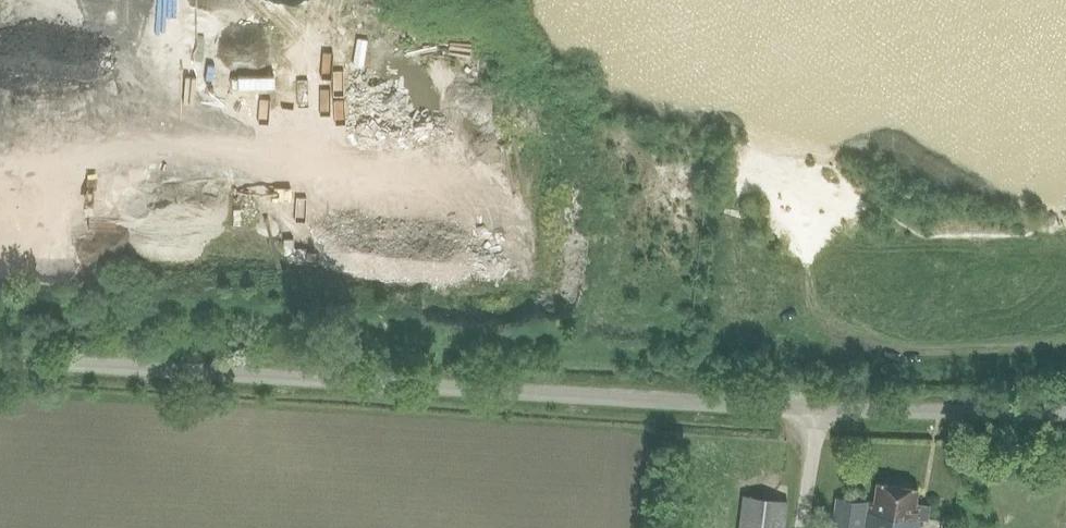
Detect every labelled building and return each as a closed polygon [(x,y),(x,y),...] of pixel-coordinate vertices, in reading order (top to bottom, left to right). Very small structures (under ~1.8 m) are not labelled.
[(868,500),(867,501),(835,496),(831,527),(918,527),(920,519),(917,519),(918,517),(928,518),(930,504),(916,503),(918,487),(876,482),(874,501),(868,500)] [(788,500),(742,494),(737,527),(784,527),(788,500)]
